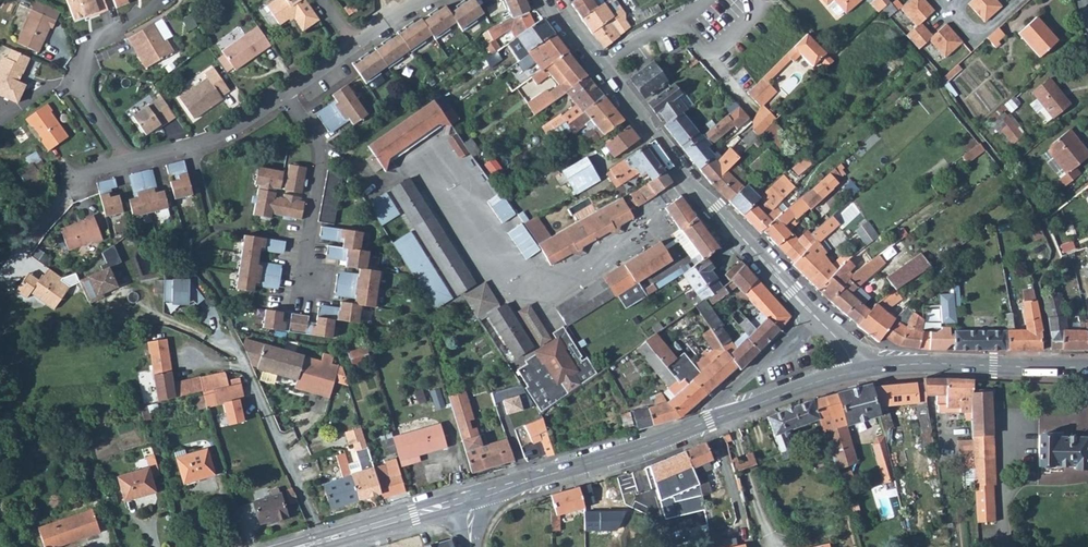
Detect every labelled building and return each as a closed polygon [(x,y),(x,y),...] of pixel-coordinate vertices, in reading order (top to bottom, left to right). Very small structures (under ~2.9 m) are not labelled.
[(37,0),(35,0),(32,7),(56,19),(60,11),(37,0)] [(74,19),(98,10),(99,13),(108,9),(104,0),(67,0),(74,19)] [(264,5),(278,24),(291,15),(296,21),(302,30),(318,18),(312,9),(307,2),(306,0),(271,0),(264,5)] [(360,76),(367,85),(380,76),(379,74),(387,68),(389,70),(403,61),(401,58),(409,52),(411,55),(426,44),(424,42),(433,36),(436,41),(451,31),(449,29),(457,24),(463,32),(478,22),(476,20),(484,15),(474,0),(471,0),(466,4),(461,7),(459,5),(455,8),(456,10),(453,13),(452,12),(450,13),(446,8),(439,12),(433,16),(432,14),(428,16),(430,18),(425,22),(423,19),(414,25),(408,29),(407,27),(403,29),(405,31),(400,34),(399,32),(396,34),(398,36),(391,41),(386,45),(385,43),(381,45),(382,47),(379,50),(377,48),(375,50),(376,52),(369,57),(364,60),(362,58),(358,61),(360,63),(356,66),(354,64),(352,65),(360,76)] [(504,1),(501,2),(505,11),(508,10),(511,18),(529,10),(525,0),(504,0),(504,1)] [(581,18),(596,5),(592,0),(568,0),(581,18)] [(581,18),(602,46),(628,27),(629,26),(621,14),(625,12),(616,0),(606,0),(596,5),(581,18)] [(645,8),(649,15),(664,8),(660,0),(645,8)] [(835,14),(838,14),(843,10),(845,12),(858,0),(823,0),(835,14)] [(889,0),(870,0),(869,1),(877,10),(880,7),(882,9),(888,16),(897,9),(891,2),(889,0)] [(891,2),(897,9),(898,7),(901,5),(897,0),(894,0),(891,2)] [(898,7),(914,25),(904,34),(917,48),(927,39),(943,57),(960,41),(944,23),(930,35),(919,22),(932,10),(923,0),(906,0),(901,5),(898,7)] [(966,3),(982,21),(1000,5),(995,0),(969,0),(966,3)] [(16,41),(38,51),(50,26),(52,26),(56,19),(32,7),(28,15),(29,19),(26,27),(23,26),(16,41)] [(189,9),(180,13),(186,24),(194,20),(189,9)] [(488,30),(491,35),(493,39),(494,38),(503,32),(510,30),(515,36),(535,22),(530,12),(495,26),(488,30)] [(621,14),(629,26),(633,24),(625,12),(621,14)] [(128,37),(135,47),(138,45),(140,48),(138,50),(148,66),(175,47),(167,35),(172,32),(161,14),(152,20),(128,37)] [(1035,16),(1018,32),(1039,56),(1056,40),(1035,16)] [(485,58),(491,67),(511,53),(510,52),(522,44),(526,49),(521,53),(523,57),(528,53),(527,51),(552,32),(541,18),(535,22),(515,36),(516,37),(500,47),(492,53),(485,58)] [(220,49),(223,52),(231,65),(234,68),(269,43),(256,24),(220,49)] [(997,27),(986,37),(995,47),(999,42),(997,40),(1004,34),(997,27)] [(488,30),(482,33),(485,39),(491,35),(488,30)] [(511,90),(531,76),(566,51),(567,50),(552,32),(527,51),(528,53),(536,64),(519,77),(505,80),(511,90)] [(817,60),(825,68),(833,60),(806,33),(802,37),(786,52),(790,56),(794,60),(800,54),(812,66),(817,60)] [(486,44),(492,53),(500,47),(494,38),(493,39),(486,44)] [(8,56),(4,54),(0,63),(0,95),(16,102),(25,83),(19,81),(21,76),(18,75),(20,72),(23,73),(30,57),(11,49),(8,56)] [(531,76),(536,84),(550,74),(558,84),(549,91),(553,98),(565,90),(586,75),(566,51),(531,76)] [(216,57),(225,69),(231,65),(223,52),(216,57)] [(762,77),(775,90),(779,86),(769,77),(790,56),(786,52),(762,77)] [(479,62),(485,71),(491,67),(485,58),(479,62)] [(694,58),(686,63),(689,67),(697,61),(694,58)] [(652,61),(629,78),(644,98),(666,81),(652,61)] [(957,63),(939,79),(952,97),(956,94),(947,81),(961,68),(957,63)] [(209,108),(208,106),(213,103),(214,105),(222,100),(220,98),(229,92),(213,68),(204,73),(207,77),(178,96),(193,119),(209,108)] [(546,133),(564,121),(565,123),(602,95),(586,75),(565,90),(579,108),(574,111),(573,110),(564,117),(561,113),(542,126),(546,133)] [(755,83),(746,92),(747,94),(749,93),(755,98),(753,100),(759,106),(760,104),(775,90),(762,77),(755,83)] [(1049,78),(1032,91),(1044,106),(1039,110),(1047,120),(1069,103),(1049,78)] [(430,94),(433,99),(442,112),(454,104),(448,94),(452,91),(446,83),(430,94)] [(672,83),(647,102),(655,112),(658,110),(668,123),(687,108),(677,95),(680,93),(672,83)] [(317,115),(322,123),(327,131),(346,118),(348,121),(351,126),(367,116),(347,85),(331,95),(334,99),(336,102),(317,115)] [(526,101),(533,113),(553,98),(549,91),(526,101)] [(543,138),(547,144),(552,140),(554,143),(572,130),(574,132),(586,124),(590,130),(578,138),(584,147),(623,120),(602,95),(565,123),(564,121),(546,133),(547,135),(543,138)] [(1010,98),(1003,104),(1009,110),(1015,105),(1010,98)] [(315,112),(317,115),(336,102),(334,99),(323,107),(315,112)] [(375,153),(384,166),(392,161),(388,156),(445,116),(442,112),(433,99),(376,140),(382,148),(375,153)] [(145,134),(159,124),(161,126),(169,121),(154,100),(132,115),(145,134)] [(24,118),(28,124),(33,125),(41,137),(41,141),(47,149),(67,135),(49,110),(51,108),(46,102),(24,118)] [(701,135),(683,149),(698,168),(713,154),(713,153),(707,147),(732,124),(736,128),(749,116),(747,114),(737,104),(714,123),(705,131),(701,135)] [(753,129),(759,135),(765,129),(773,120),(775,119),(760,104),(759,106),(751,121),(753,129)] [(668,123),(665,125),(683,149),(701,135),(686,117),(690,113),(687,108),(668,123)] [(1005,114),(991,124),(996,131),(999,129),(1010,143),(1021,135),(1016,128),(1018,127),(1012,119),(1010,120),(1005,114)] [(327,131),(329,134),(337,129),(348,121),(346,118),(327,131)] [(701,126),(705,131),(714,123),(710,118),(701,126)] [(987,118),(982,122),(991,134),(996,131),(991,124),(987,118)] [(773,120),(765,129),(774,140),(779,136),(788,145),(791,142),(786,137),(788,136),(773,120)] [(627,125),(602,143),(613,157),(638,139),(627,125)] [(1039,152),(1059,177),(1053,182),(1059,189),(1079,173),(1073,166),(1087,154),(1087,153),(1068,128),(1039,152)] [(742,140),(748,146),(752,142),(758,136),(759,135),(753,129),(742,140)] [(460,156),(469,150),(463,142),(456,132),(447,138),(460,156)] [(1021,135),(1010,143),(1013,147),(1024,139),(1021,135)] [(758,136),(752,142),(757,146),(762,141),(758,136)] [(469,150),(472,155),(478,151),(480,150),(471,137),(463,142),(469,150)] [(978,143),(960,155),(966,162),(983,149),(978,143)] [(609,172),(613,179),(616,177),(615,176),(628,167),(635,167),(638,171),(641,176),(646,174),(650,180),(655,177),(663,172),(643,146),(610,169),(611,171),(609,172)] [(713,154),(698,168),(710,183),(725,169),(738,156),(729,147),(721,155),(716,150),(713,153),(713,154)] [(472,155),(478,163),(484,159),(478,151),(472,155)] [(848,153),(839,162),(843,167),(852,158),(848,153)] [(807,154),(789,168),(796,175),(813,162),(807,154)] [(570,184),(594,170),(586,156),(562,170),(570,184)] [(167,164),(169,173),(175,171),(178,171),(180,179),(176,180),(171,181),(175,199),(193,194),(185,159),(167,164)] [(725,169),(710,183),(728,201),(743,186),(740,184),(748,175),(736,163),(728,172),(725,169)] [(32,164),(19,172),(38,202),(51,193),(32,164)] [(253,185),(258,186),(264,187),(263,191),(257,190),(253,215),(269,218),(270,214),(271,209),(275,209),(274,215),(301,219),(304,202),(300,201),(300,197),(282,194),(282,198),(277,198),(276,203),(272,202),(274,193),(270,192),(270,188),(278,190),(279,186),(284,187),(283,190),(301,193),(306,167),(288,164),(286,172),(286,176),(281,175),(282,171),(257,167),(253,185)] [(149,168),(155,191),(159,190),(153,167),(149,168)] [(616,177),(620,183),(638,171),(635,167),(628,167),(615,176),(616,177)] [(785,209),(763,228),(777,245),(791,232),(787,229),(798,219),(795,217),(808,206),(809,207),(832,187),(832,186),(838,181),(836,179),(841,175),(833,167),(822,178),(800,196),(791,204),(785,209)] [(129,198),(133,216),(150,211),(168,207),(164,189),(159,190),(155,191),(149,168),(133,172),(138,196),(134,197),(129,198)] [(743,186),(728,201),(741,213),(753,202),(765,214),(778,202),(784,196),(793,187),(795,186),(793,184),(799,178),(796,175),(789,168),(765,190),(752,178),(743,186)] [(318,222),(333,225),(335,216),(343,172),(328,169),(326,177),(321,205),(320,214),(318,222)] [(570,184),(575,193),(576,193),(600,180),(594,170),(570,184)] [(128,174),(134,197),(138,196),(133,172),(128,174)] [(635,217),(630,210),(638,205),(651,196),(671,182),(663,172),(655,177),(650,180),(636,190),(630,193),(633,198),(626,203),(622,197),(599,208),(596,210),(550,235),(538,242),(549,264),(635,217)] [(97,181),(99,192),(105,216),(123,211),(119,193),(113,195),(109,196),(107,188),(111,187),(117,186),(114,177),(97,181)] [(397,198),(457,294),(475,282),(409,177),(391,188),(397,198)] [(793,187),(784,196),(791,204),(800,196),(793,187)] [(368,203),(380,223),(398,212),(385,192),(368,203)] [(664,208),(679,229),(688,242),(683,245),(693,258),(691,259),(694,264),(704,257),(718,247),(695,217),(680,196),(664,208)] [(753,202),(741,213),(760,231),(763,228),(785,209),(778,202),(765,214),(753,202)] [(75,222),(60,227),(67,247),(92,238),(93,240),(102,236),(94,213),(86,216),(87,217),(87,220),(75,224),(75,222)] [(523,222),(538,242),(550,235),(536,215),(523,222)] [(832,215),(809,233),(814,239),(817,241),(839,223),(832,215)] [(877,235),(866,219),(854,228),(866,244),(877,235)] [(896,222),(891,225),(898,237),(904,232),(896,222)] [(1044,235),(1038,223),(1028,228),(1033,240),(1044,235)] [(262,328),(296,332),(330,337),(333,319),(357,322),(358,315),(361,316),(363,305),(375,306),(377,296),(374,295),(376,283),(379,284),(381,272),(368,270),(370,259),(367,258),(368,251),(358,249),(361,231),(321,226),(319,236),(328,237),(342,239),(341,243),(341,247),(327,245),(326,254),(339,256),(346,257),(346,261),(349,262),(348,267),(358,269),(362,269),(361,274),(357,273),(356,277),(348,276),(336,274),(333,292),(345,294),(355,295),(355,299),(358,300),(358,304),(354,304),(342,302),(341,308),(338,307),(337,310),(330,310),(317,308),(315,323),(314,326),(306,324),(307,322),(308,316),(290,313),(289,319),(289,323),(281,321),(281,318),(282,312),(264,309),(262,328)] [(679,229),(669,236),(671,238),(674,236),(682,246),(683,245),(688,242),(679,229)] [(796,238),(783,251),(793,262),(814,239),(809,233),(806,229),(798,235),(801,238),(798,241),(796,238)] [(411,232),(393,243),(434,308),(451,297),(411,232)] [(791,232),(777,245),(783,251),(796,238),(791,232)] [(234,288),(253,291),(254,286),(254,282),(277,285),(278,277),(280,268),(257,265),(258,261),(259,251),(260,247),(283,251),(284,241),(251,236),(243,235),(240,253),(234,288)] [(793,262),(791,264),(798,272),(823,253),(825,251),(817,241),(814,239),(793,262)] [(604,277),(615,295),(616,294),(625,308),(656,289),(652,283),(642,289),(637,282),(671,260),(660,241),(604,276),(604,277)] [(102,269),(78,279),(79,282),(87,299),(90,302),(98,298),(96,295),(118,286),(109,266),(121,261),(114,244),(101,251),(106,262),(100,264),(102,269)] [(850,274),(828,299),(856,323),(868,310),(862,305),(869,297),(856,285),(895,252),(889,244),(857,268),(852,272),(850,274)] [(823,253),(798,272),(816,289),(837,269),(823,253)] [(920,253),(912,258),(921,270),(931,263),(928,258),(925,260),(920,253)] [(682,273),(701,300),(703,299),(706,297),(712,293),(723,286),(717,278),(709,269),(712,267),(704,257),(694,264),(682,273)] [(837,269),(816,289),(828,299),(850,274),(852,272),(849,270),(853,264),(847,258),(837,269)] [(912,258),(885,277),(893,289),(894,288),(921,270),(912,258)] [(712,293),(716,299),(736,285),(739,289),(743,293),(756,279),(739,260),(734,265),(733,265),(724,275),(731,281),(723,286),(712,293)] [(1051,265),(1042,273),(1046,277),(1055,269),(1051,265)] [(27,275),(18,288),(28,295),(33,290),(57,306),(72,285),(79,282),(78,279),(75,272),(64,277),(50,267),(46,273),(44,272),(39,279),(34,275),(33,277),(30,277),(27,275)] [(194,271),(188,276),(190,279),(195,285),(201,280),(198,277),(194,271)] [(568,323),(615,295),(604,277),(556,307),(567,324),(568,323)] [(165,279),(165,301),(190,301),(193,298),(198,304),(205,298),(195,285),(190,279),(165,279)] [(743,293),(747,298),(761,312),(756,317),(761,322),(765,317),(778,329),(789,315),(756,279),(743,293)] [(893,289),(884,295),(893,306),(902,300),(894,288),(893,289)] [(733,295),(742,304),(747,298),(743,293),(739,289),(733,295)] [(1032,289),(1021,290),(1022,300),(1034,299),(1032,289)] [(1045,292),(1040,293),(1046,317),(1063,314),(1058,291),(1046,295),(1045,292)] [(706,297),(710,303),(716,299),(712,293),(706,297)] [(951,295),(937,296),(939,322),(943,322),(948,322),(951,322),(951,315),(951,304),(951,295)] [(687,310),(695,305),(696,304),(692,299),(683,305),(687,310)] [(695,305),(699,312),(700,313),(709,307),(708,304),(703,299),(701,300),(696,304),(695,305)] [(1024,329),(1005,329),(1005,349),(1041,350),(1040,330),(1034,299),(1022,300),(1024,329)] [(898,306),(901,311),(906,307),(910,303),(908,300),(904,304),(903,303),(898,306)] [(868,310),(856,323),(877,340),(881,335),(891,321),(898,314),(884,303),(881,307),(875,302),(868,310)] [(960,304),(951,304),(951,315),(961,314),(960,304)] [(678,316),(683,323),(699,312),(695,305),(687,310),(680,315),(678,316)] [(700,313),(710,328),(712,331),(720,324),(722,323),(709,307),(700,313)] [(891,321),(881,335),(896,344),(927,348),(929,331),(919,329),(920,322),(925,323),(926,318),(923,318),(906,307),(901,311),(898,314),(891,321)] [(712,331),(725,350),(737,365),(740,369),(754,355),(778,329),(765,317),(761,322),(755,327),(738,308),(725,320),(728,323),(733,317),(745,331),(748,335),(736,347),(733,343),(720,324),(712,331)] [(1009,311),(1003,312),(1003,319),(1011,318),(1009,311)] [(1063,314),(1046,317),(1047,329),(1061,329),(1061,324),(1064,324),(1064,321),(1064,315),(1063,314)] [(1061,329),(1047,329),(1048,336),(1049,348),(1087,349),(1084,320),(1082,314),(1076,315),(1077,321),(1064,321),(1064,324),(1061,324),(1061,329)] [(656,332),(663,327),(659,321),(652,326),(656,332)] [(933,331),(929,331),(927,348),(952,349),(952,333),(949,333),(948,322),(943,322),(943,326),(939,326),(939,328),(933,331)] [(526,391),(538,411),(540,413),(544,410),(555,402),(569,392),(562,381),(574,372),(582,383),(598,371),(587,354),(582,358),(580,355),(582,353),(564,326),(552,334),(557,341),(553,344),(541,352),(526,363),(528,366),(519,373),(529,389),(526,391)] [(708,354),(713,360),(725,350),(712,331),(710,328),(702,333),(713,349),(708,354)] [(952,333),(952,349),(1005,349),(1005,329),(1003,329),(952,330),(952,333)] [(733,343),(736,347),(748,335),(745,331),(733,343)] [(644,339),(650,347),(679,382),(683,379),(687,383),(693,379),(707,392),(737,365),(725,350),(713,360),(708,354),(704,350),(691,361),(684,351),(676,357),(655,332),(644,339)] [(693,358),(703,350),(693,337),(682,345),(693,358)] [(175,397),(202,390),(203,390),(213,388),(240,382),(239,375),(227,378),(226,373),(223,371),(200,376),(199,375),(173,382),(167,338),(147,340),(149,352),(150,351),(158,400),(175,397)] [(250,364),(257,366),(257,367),(297,379),(303,355),(245,338),(243,344),(250,364)] [(636,345),(642,353),(650,347),(644,339),(636,345)] [(363,348),(348,352),(352,366),(370,360),(366,346),(363,348)] [(642,353),(669,386),(663,391),(670,398),(667,400),(681,416),(707,392),(693,379),(687,383),(683,379),(679,382),(650,347),(642,353)] [(297,379),(294,387),(329,397),(334,381),(348,386),(343,366),(331,363),(334,355),(323,352),(320,360),(303,355),(297,379)] [(924,378),(924,382),(925,394),(936,395),(936,404),(938,405),(938,412),(948,412),(948,407),(959,407),(960,412),(964,412),(965,421),(971,421),(969,393),(971,393),(972,379),(946,378),(946,379),(924,378)] [(213,388),(217,404),(244,397),(240,382),(213,388)] [(871,387),(875,405),(887,404),(916,402),(921,433),(931,431),(926,405),(925,394),(924,382),(871,387)] [(812,399),(819,417),(824,431),(845,425),(878,416),(875,405),(871,387),(870,384),(812,399)] [(448,395),(449,398),(463,394),(464,398),(467,397),(465,390),(448,395)] [(496,406),(491,390),(475,395),(480,411),(496,406)] [(632,408),(638,429),(681,416),(667,400),(662,390),(650,395),(651,398),(655,397),(657,403),(649,406),(650,411),(643,413),(641,407),(632,408)] [(969,393),(971,421),(972,439),(973,468),(974,486),(975,486),(977,523),(987,522),(986,515),(993,514),(992,485),(994,485),(989,392),(971,393),(969,393)] [(449,398),(471,472),(504,463),(499,443),(495,441),(486,443),(483,432),(478,434),(476,426),(471,428),(468,419),(473,418),(467,397),(464,398),(463,394),(449,398)] [(767,415),(780,451),(791,447),(787,436),(792,433),(790,428),(814,420),(819,417),(812,399),(767,415)] [(544,410),(547,415),(558,407),(555,402),(544,410)] [(140,406),(144,420),(151,419),(146,404),(140,406)] [(875,405),(878,416),(878,417),(889,415),(887,404),(875,405)] [(538,411),(527,416),(530,421),(523,425),(532,442),(541,438),(547,455),(554,452),(543,419),(540,413),(538,411)] [(621,414),(625,427),(633,425),(629,411),(621,414)] [(90,416),(93,426),(107,423),(105,413),(90,416)] [(878,417),(884,436),(885,442),(891,441),(889,432),(888,429),(891,428),(889,415),(878,417)] [(814,420),(820,435),(825,433),(824,431),(819,417),(814,420)] [(393,437),(393,438),(396,449),(401,465),(409,463),(407,457),(418,454),(447,445),(440,423),(393,437)] [(345,430),(348,443),(352,442),(365,438),(361,425),(345,430)] [(824,431),(825,433),(828,442),(831,450),(851,444),(845,425),(824,431)] [(921,433),(923,446),(933,444),(931,431),(921,433)] [(381,435),(382,441),(393,438),(393,437),(391,432),(381,435)] [(723,435),(726,441),(732,438),(729,432),(723,435)] [(1038,465),(1073,465),(1073,468),(1086,468),(1087,437),(1053,436),(1053,434),(1038,434),(1038,465)] [(884,436),(877,436),(873,444),(883,482),(884,481),(894,479),(885,442),(884,436)] [(507,437),(495,441),(499,443),(504,463),(514,460),(507,437)] [(365,438),(352,442),(355,449),(367,445),(365,438)] [(382,441),(386,452),(396,449),(393,438),(382,441)] [(957,440),(958,468),(973,468),(972,439),(957,440)] [(684,450),(698,484),(702,495),(712,492),(705,470),(711,467),(709,463),(713,461),(712,459),(713,459),(709,451),(715,448),(712,440),(707,442),(706,441),(684,450)] [(831,450),(838,467),(856,461),(851,444),(831,450)] [(359,499),(381,492),(373,466),(367,445),(355,449),(361,470),(351,473),(354,485),(359,499)] [(174,451),(183,483),(214,474),(214,472),(209,454),(207,447),(186,453),(184,448),(174,451)] [(780,451),(781,455),(783,459),(794,455),(791,447),(780,451)] [(209,454),(214,472),(224,469),(219,451),(209,454)] [(351,475),(344,452),(341,453),(336,454),(343,477),(324,483),(331,507),(359,499),(354,485),(351,475)] [(748,455),(752,466),(758,463),(753,452),(748,455)] [(407,457),(409,463),(419,460),(418,454),(407,457)] [(146,457),(148,465),(155,486),(163,484),(154,455),(146,457)] [(381,492),(382,496),(405,490),(396,457),(384,460),(385,463),(373,466),(381,492)] [(732,459),(733,462),(736,471),(742,469),(738,457),(732,459)] [(732,504),(745,501),(740,476),(738,477),(736,471),(733,462),(721,466),(726,485),(732,504)] [(116,475),(124,500),(156,491),(155,486),(148,465),(116,475)] [(840,474),(845,487),(851,484),(848,477),(853,475),(852,469),(840,474)] [(884,481),(887,490),(896,487),(894,479),(884,481)] [(579,487),(583,503),(593,500),(589,484),(579,487)] [(253,500),(260,522),(274,518),(275,520),(287,516),(278,486),(270,488),(271,495),(253,500)] [(291,487),(286,489),(288,493),(286,494),(290,502),(297,499),(291,487)] [(550,495),(554,509),(551,510),(552,531),(560,532),(559,514),(584,507),(583,503),(579,487),(550,495)] [(585,530),(618,529),(633,498),(623,496),(620,507),(620,512),(585,512),(585,530)] [(709,509),(723,506),(722,497),(710,497),(709,509)] [(732,504),(734,510),(742,508),(747,529),(751,528),(745,501),(732,504)] [(851,503),(853,509),(854,514),(861,512),(858,501),(851,503)] [(44,546),(53,546),(100,530),(95,516),(96,515),(94,509),(92,509),(92,508),(37,527),(44,546)] [(450,539),(433,544),(432,544),(426,546),(425,546),(452,546),(450,539)]
